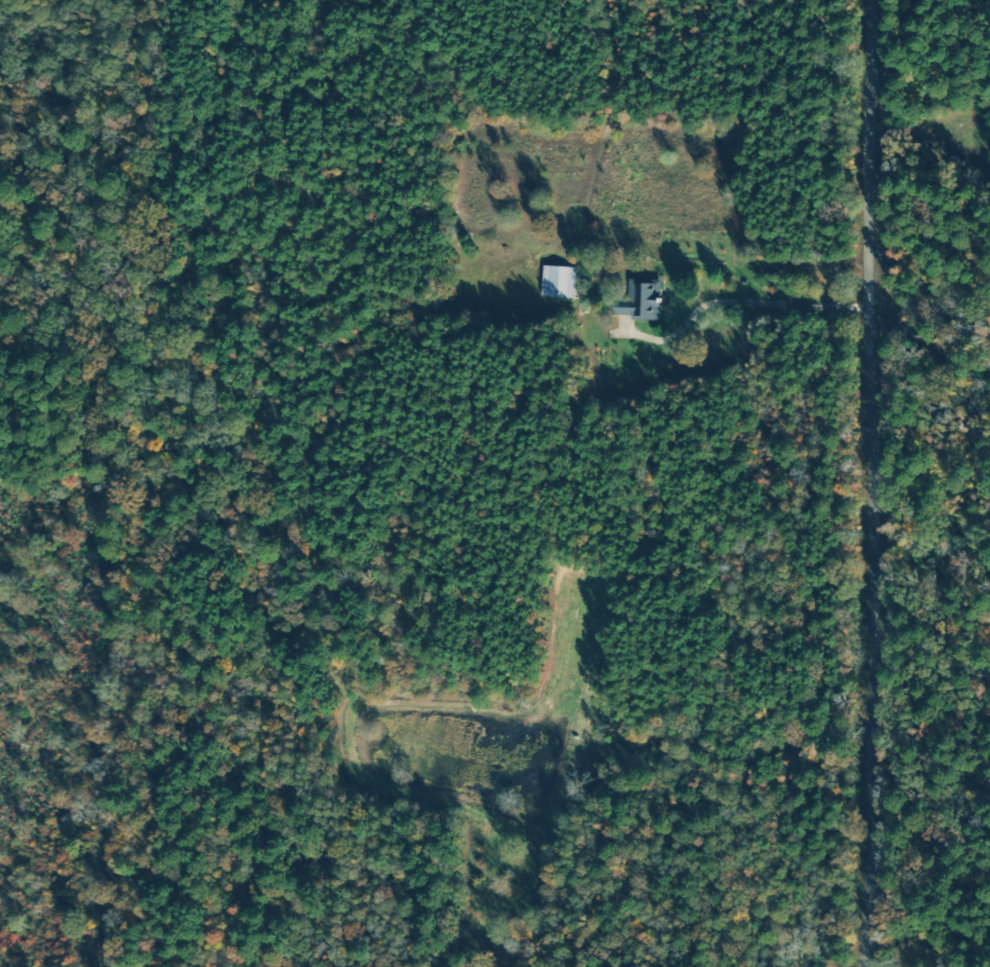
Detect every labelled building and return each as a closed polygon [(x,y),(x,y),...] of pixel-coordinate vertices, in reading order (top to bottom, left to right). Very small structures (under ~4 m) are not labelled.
[(580,268),(548,264),(544,295),(577,299),(580,268)] [(617,315),(636,315),(636,320),(664,320),(665,282),(637,282),(637,304),(617,303),(617,315)]
